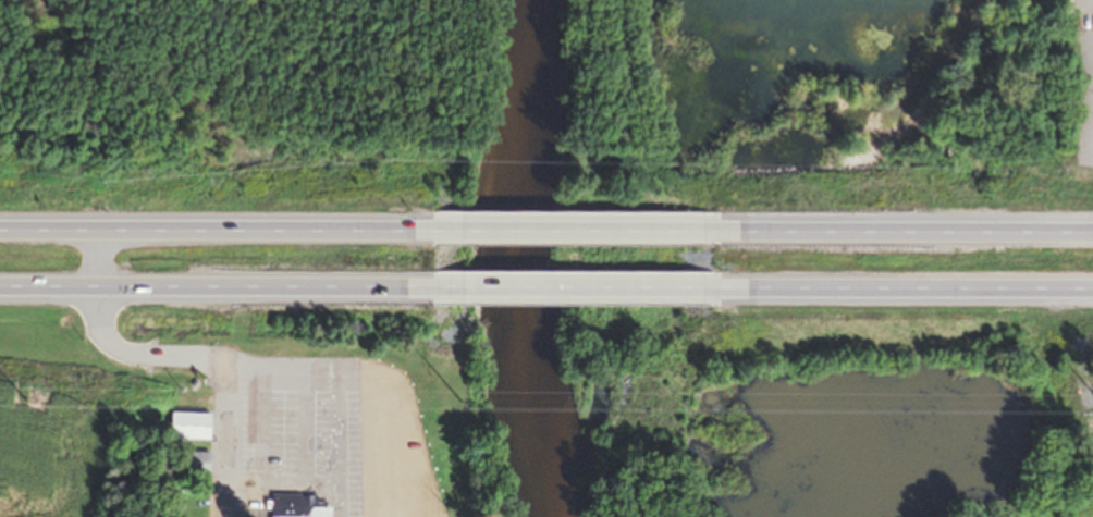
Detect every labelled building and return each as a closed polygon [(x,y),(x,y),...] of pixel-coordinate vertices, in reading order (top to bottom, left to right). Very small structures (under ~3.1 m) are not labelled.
[(207,438),(207,412),(169,411),(169,437),(207,438)] [(207,451),(183,451),(183,474),(207,474),(207,451)] [(329,506),(329,516),(267,516),(267,513),(293,513),(293,493),(316,493),(316,506),(329,506)]
